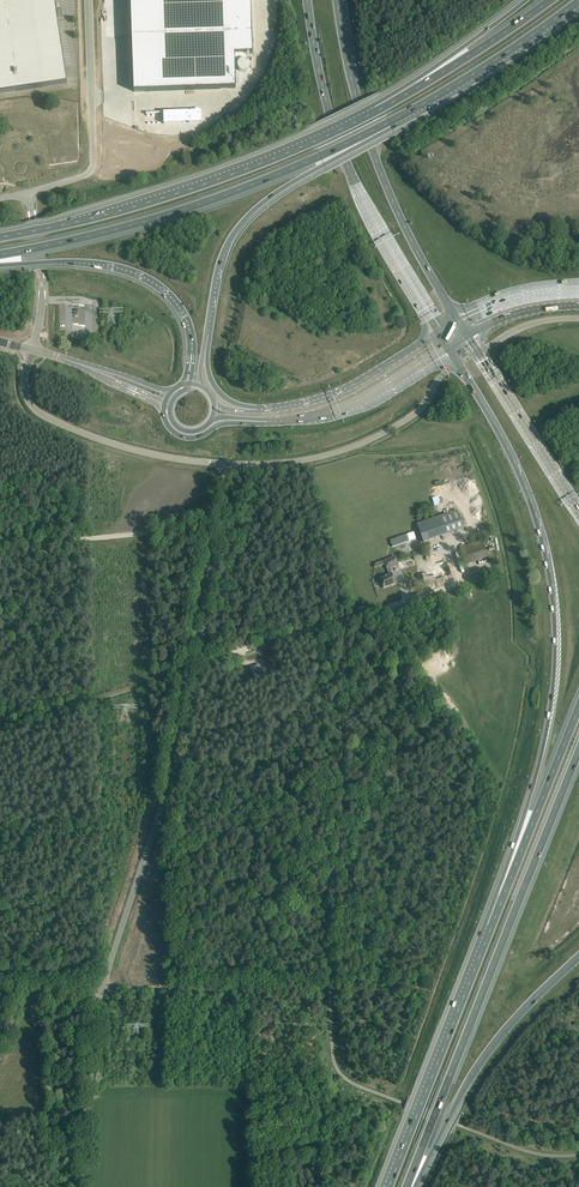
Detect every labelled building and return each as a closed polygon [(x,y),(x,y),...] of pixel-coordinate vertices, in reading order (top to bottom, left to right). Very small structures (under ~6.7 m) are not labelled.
[(67,83),(54,0),(0,0),(0,93),(67,83)] [(133,92),(236,88),(234,54),(252,53),(251,0),(130,0),(133,92)] [(457,510),(417,520),(424,540),(463,528),(457,510)] [(490,557),(486,540),(462,546),(466,563),(490,557)] [(422,549),(414,551),(416,557),(423,554),(422,549)] [(395,556),(384,560),(387,570),(390,568),(398,566),(395,556)] [(421,574),(423,579),(425,584),(451,575),(446,561),(433,565),(435,570),(421,574)] [(389,575),(380,578),(381,582),(383,588),(395,583),(394,578),(392,574),(390,568),(387,570),(389,575)] [(250,667),(254,679),(263,676),(260,664),(250,667)]
